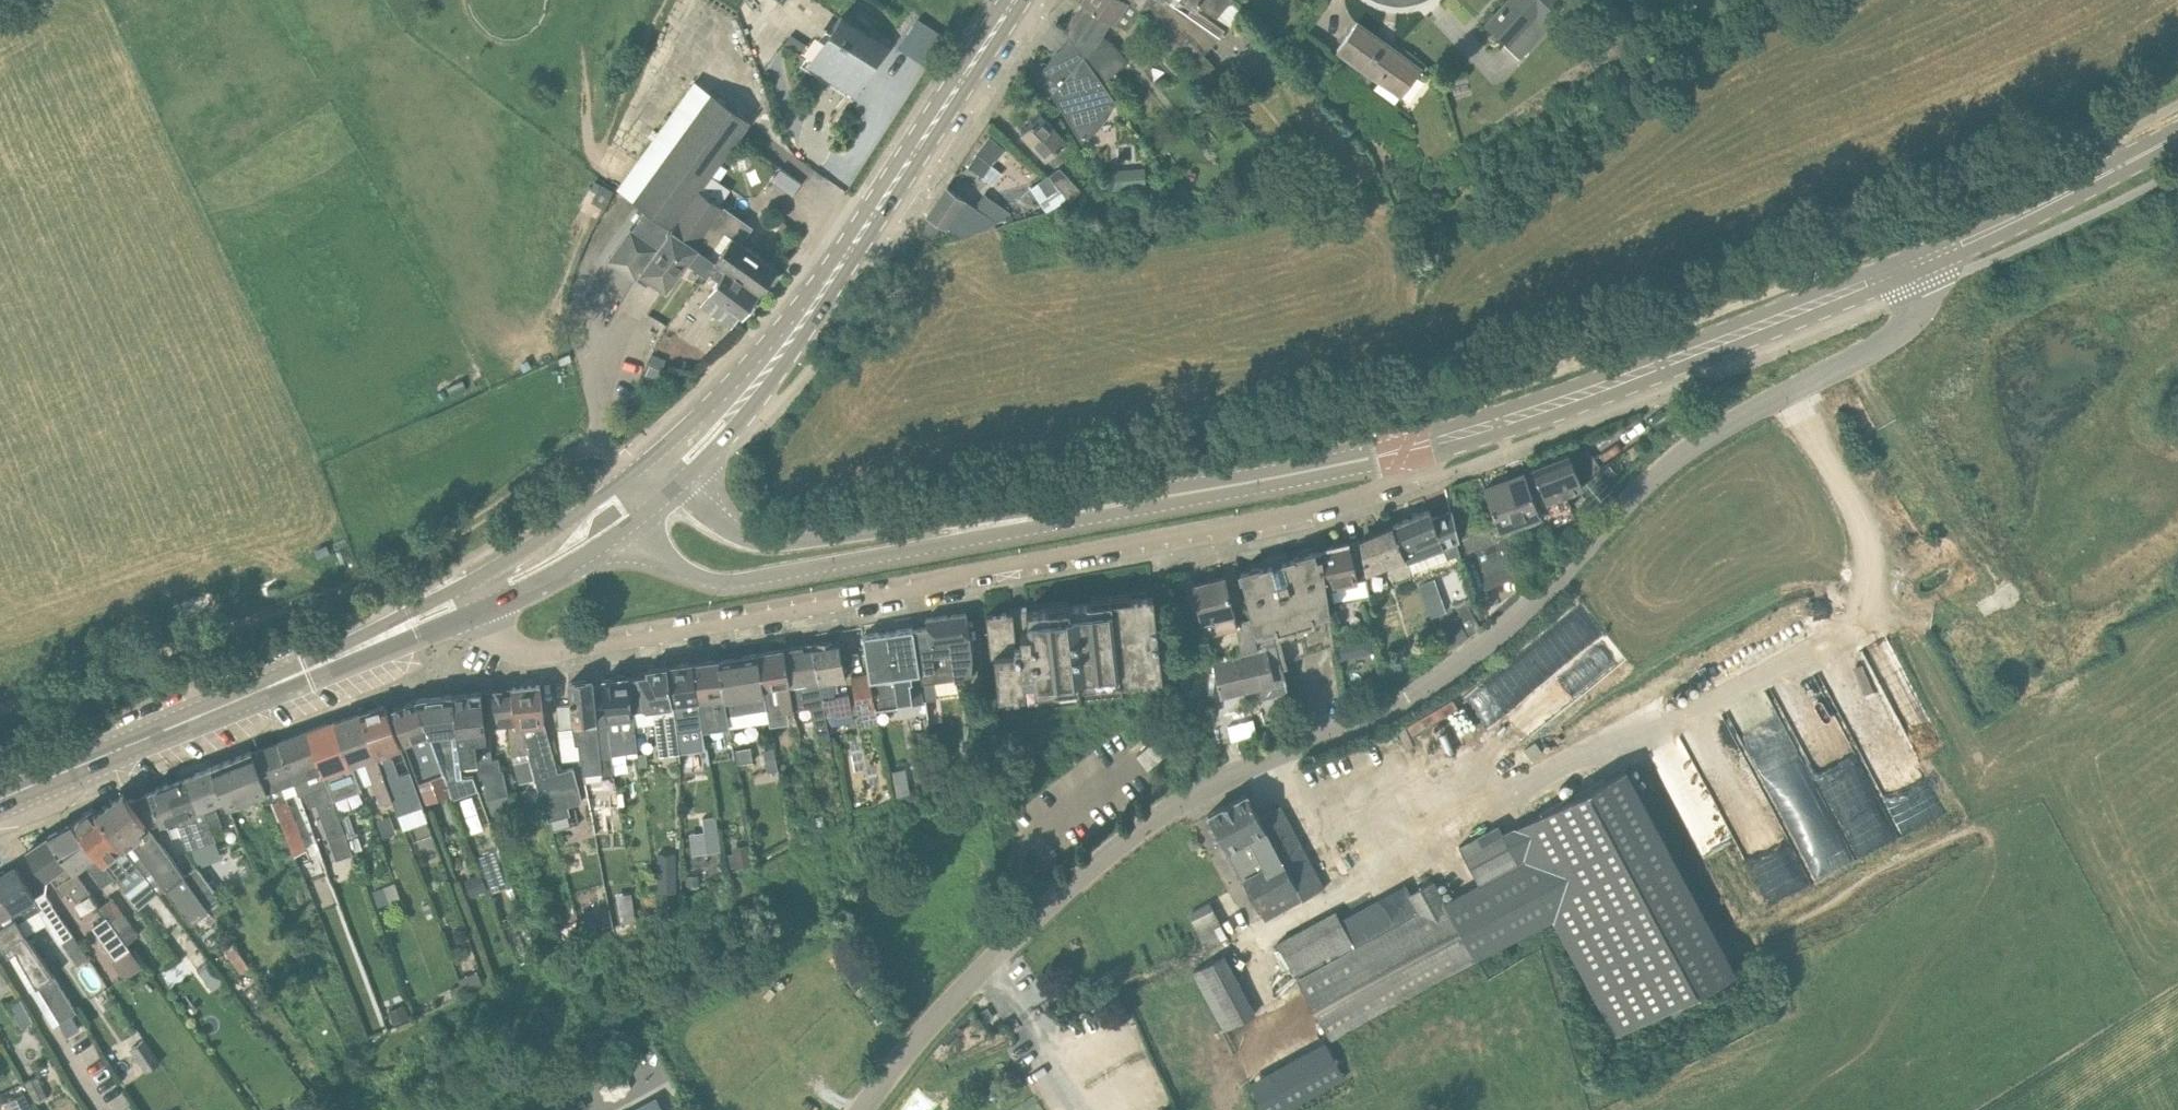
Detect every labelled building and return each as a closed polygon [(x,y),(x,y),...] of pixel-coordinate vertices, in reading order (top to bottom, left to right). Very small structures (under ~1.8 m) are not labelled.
[(1082,0),(1082,1),(1064,28),(1070,37),(1070,36),(1104,85),(1129,62),(1113,44),(1104,37),(1130,1),(1129,0),(1082,0)] [(1170,41),(1178,51),(1203,79),(1217,66),(1205,53),(1222,38),(1171,3),(1173,0),(1137,0),(1135,3),(1170,41)] [(1217,18),(1235,2),(1233,0),(1191,0),(1217,18)] [(1489,26),(1523,54),(1540,36),(1541,37),(1555,23),(1548,17),(1564,0),(1513,0),(1489,26)] [(920,14),(902,44),(925,57),(942,27),(920,14)] [(886,46),(874,38),(841,16),(810,62),(854,92),(886,46)] [(1401,96),(1408,86),(1421,69),(1357,21),(1337,48),(1401,96)] [(1115,102),(1104,85),(1070,36),(1070,37),(1042,69),(1059,85),(1052,93),(1082,142),(1115,102)] [(1173,56),(1178,51),(1170,41),(1164,46),(1173,56)] [(778,276),(776,267),(739,243),(752,224),(720,202),(730,188),(713,175),(751,121),(710,92),(633,202),(646,211),(671,229),(672,230),(698,247),(716,260),(717,261),(761,289),(765,283),(765,284),(766,283),(774,282),(778,276)] [(1021,132),(1047,159),(1067,140),(1041,113),(1021,132)] [(992,165),(1005,150),(990,138),(978,153),(976,152),(967,167),(983,177),(991,164),(992,165)] [(1116,180),(1149,177),(1148,162),(1115,164),(1116,180)] [(1059,168),(1049,175),(1067,200),(1069,203),(1082,191),(1059,168)] [(1067,200),(1049,175),(1031,189),(1047,213),(1067,200)] [(927,216),(931,219),(942,227),(947,231),(949,228),(964,239),(997,224),(1012,214),(986,195),(978,206),(948,186),(927,216)] [(637,280),(641,273),(672,230),(671,229),(646,211),(632,230),(631,229),(609,260),(637,280)] [(931,242),(942,227),(931,219),(921,234),(931,242)] [(672,230),(641,273),(667,291),(688,261),(698,247),(672,230)] [(698,247),(688,261),(707,275),(710,270),(717,261),(716,260),(698,247)] [(752,301),(761,289),(717,261),(710,270),(720,277),(710,292),(742,315),(745,311),(750,312),(754,306),(752,301)] [(652,357),(645,376),(660,382),(668,364),(652,357)] [(1546,502),(1537,505),(1540,515),(1547,531),(1576,518),(1565,495),(1581,489),(1582,485),(1600,467),(1585,445),(1569,455),(1532,470),(1546,502)] [(1501,528),(1503,535),(1510,533),(1508,526),(1540,515),(1537,505),(1525,473),(1484,488),(1495,514),(1501,528)] [(1483,519),(1482,514),(1475,494),(1450,502),(1452,511),(1460,550),(1503,535),(1501,528),(1495,514),(1483,519)] [(1461,553),(1460,550),(1452,511),(1431,518),(1429,510),(1390,527),(1402,559),(1407,558),(1408,562),(1443,548),(1447,558),(1461,553)] [(1367,573),(1402,559),(1390,527),(1360,539),(1350,541),(1358,577),(1366,575),(1367,575),(1367,573)] [(1503,535),(1460,550),(1461,553),(1461,555),(1470,552),(1485,590),(1486,590),(1484,585),(1515,573),(1517,578),(1518,577),(1517,576),(1525,573),(1510,533),(1503,535)] [(1366,575),(1358,577),(1350,541),(1321,548),(1334,602),(1371,593),(1366,575)] [(1332,650),(1334,650),(1329,614),(1330,613),(1321,549),(1313,551),(1289,558),(1265,565),(1240,573),(1257,636),(1257,635),(1260,645),(1277,640),(1285,665),(1287,664),(1286,661),(1331,648),(1332,650)] [(1452,605),(1472,594),(1456,567),(1437,577),(1452,605)] [(1503,598),(1522,589),(1515,576),(1497,586),(1503,598)] [(1236,624),(1224,577),(1219,578),(1219,577),(1208,580),(1209,581),(1193,585),(1206,636),(1236,629),(1241,651),(1258,646),(1251,620),(1236,624)] [(1447,609),(1435,580),(1419,587),(1431,616),(1447,609)] [(995,654),(999,691),(1006,690),(1006,688),(1023,686),(1023,688),(1026,688),(1024,676),(1034,675),(1035,684),(1137,672),(1138,675),(1162,672),(1158,639),(1164,638),(1163,628),(1161,628),(1163,637),(1158,638),(1153,595),(1148,596),(1148,592),(1091,598),(1091,602),(1069,605),(1068,601),(1031,605),(1031,609),(1026,610),(1027,612),(1013,614),(1013,612),(1012,612),(1011,608),(992,610),(992,614),(986,615),(991,654),(995,654)] [(1481,628),(1472,614),(1467,606),(1453,614),(1467,636),(1481,628)] [(913,628),(911,628),(918,672),(919,672),(921,684),(971,676),(970,638),(966,613),(926,619),(927,626),(913,628)] [(1586,622),(1544,645),(1553,662),(1604,634),(1595,616),(1586,621),(1586,622)] [(911,628),(888,632),(900,704),(912,702),(909,680),(911,680),(911,674),(918,672),(911,628)] [(900,704),(888,632),(863,636),(869,676),(875,708),(900,704)] [(1373,634),(1340,643),(1346,668),(1380,660),(1373,634)] [(832,681),(844,679),(838,639),(811,644),(828,727),(853,723),(849,695),(834,698),(832,681)] [(830,740),(828,727),(811,644),(783,649),(793,707),(793,708),(812,705),(818,742),(830,740)] [(1213,662),(1221,692),(1269,680),(1273,696),(1290,692),(1278,644),(1267,647),(1213,662)] [(1584,659),(1593,678),(1626,663),(1617,644),(1584,659)] [(793,708),(793,707),(783,649),(756,653),(761,690),(763,701),(764,709),(767,708),(770,728),(789,725),(786,709),(793,708)] [(722,694),(723,699),(725,698),(728,714),(764,709),(763,701),(761,690),(756,653),(717,660),(722,694)] [(692,663),(690,663),(690,660),(677,662),(677,665),(666,667),(681,754),(705,750),(703,733),(702,729),(692,663)] [(717,660),(714,660),(712,660),(708,660),(706,662),(702,662),(692,663),(702,729),(703,733),(729,728),(723,699),(722,694),(717,660)] [(660,757),(681,754),(666,667),(647,669),(648,674),(629,677),(634,714),(653,711),(660,757)] [(634,714),(629,677),(628,672),(612,674),(612,678),(603,679),(603,685),(612,754),(637,751),(633,715),(634,714)] [(862,726),(879,723),(875,708),(869,676),(852,679),(862,726)] [(603,685),(593,686),(592,680),(569,683),(571,705),(575,729),(573,730),(576,745),(577,745),(580,762),(581,762),(583,775),(602,772),(603,778),(612,776),(611,772),(613,771),(611,754),(612,754),(603,685)] [(557,764),(549,737),(545,723),(540,685),(513,688),(519,727),(523,727),(531,751),(536,770),(557,764)] [(514,755),(527,753),(531,751),(523,727),(519,727),(513,688),(486,691),(491,725),(510,723),(514,755)] [(487,740),(482,692),(454,695),(460,745),(461,764),(477,761),(479,778),(483,777),(488,800),(508,793),(502,769),(500,770),(499,760),(494,760),(482,753),(480,741),(487,740)] [(460,745),(454,695),(417,700),(446,771),(450,781),(463,775),(461,764),(460,745)] [(392,709),(419,781),(446,771),(417,700),(392,709)] [(402,746),(387,709),(386,704),(361,712),(378,753),(380,758),(386,775),(395,800),(393,801),(399,815),(423,806),(410,772),(399,776),(393,758),(388,757),(387,753),(390,751),(402,746)] [(560,732),(573,730),(575,729),(571,705),(558,707),(560,732)] [(1212,744),(1257,732),(1251,711),(1214,722),(1212,744)] [(378,753),(361,712),(337,720),(363,788),(373,784),(381,805),(393,801),(395,800),(386,775),(380,758),(378,753)] [(363,788),(337,720),(307,731),(328,786),(334,801),(362,790),(361,788),(363,788)] [(300,796),(306,794),(310,805),(316,803),(332,797),(328,786),(307,731),(278,741),(294,781),(295,783),(300,796)] [(307,852),(281,787),(294,781),(278,741),(252,750),(270,792),(288,839),(289,838),(297,856),(307,852)] [(231,808),(270,792),(252,750),(252,751),(213,766),(225,793),(228,801),(231,808)] [(1742,776),(1741,750),(1700,751),(1701,777),(1742,776)] [(516,763),(514,764),(520,783),(535,779),(529,759),(516,763)] [(557,764),(536,770),(546,803),(545,804),(549,821),(571,814),(568,806),(583,802),(573,768),(559,772),(557,764)] [(214,839),(215,842),(216,842),(212,830),(222,826),(214,805),(225,801),(228,809),(231,808),(228,801),(225,793),(213,766),(184,777),(194,806),(200,804),(208,822),(214,839)] [(906,768),(892,771),(895,788),(909,786),(906,768)] [(184,777),(149,791),(162,825),(169,822),(170,826),(178,823),(189,852),(215,842),(214,839),(208,822),(200,804),(194,806),(184,777)] [(210,910),(207,906),(185,876),(150,828),(124,792),(98,813),(147,875),(145,876),(158,894),(167,888),(192,923),(210,910)] [(1502,831),(1510,844),(1470,866),(1480,884),(1596,821),(1580,792),(1502,831)] [(1225,847),(1240,875),(1254,905),(1256,904),(1266,922),(1325,890),(1315,871),(1314,872),(1280,806),(1259,816),(1247,793),(1208,814),(1225,847)] [(316,803),(329,839),(345,834),(340,818),(332,797),(316,803)] [(136,883),(145,876),(147,875),(98,813),(93,806),(76,820),(100,852),(129,890),(137,884),(136,883)] [(345,834),(347,840),(356,837),(349,815),(340,818),(345,834)] [(705,831),(690,834),(692,855),(722,851),(717,816),(703,818),(705,831)] [(100,852),(76,820),(72,823),(48,836),(75,873),(86,865),(103,888),(116,878),(126,892),(129,890),(100,852)] [(26,850),(48,879),(49,878),(63,897),(70,892),(77,902),(90,893),(75,873),(48,836),(39,842),(36,842),(31,845),(30,848),(26,850)] [(280,863),(295,857),(297,856),(289,838),(288,839),(273,845),(280,863)] [(732,861),(751,859),(749,841),(730,844),(732,861)] [(657,854),(657,893),(674,893),(674,854),(657,854)] [(0,873),(0,889),(30,935),(47,925),(59,945),(62,943),(77,966),(88,959),(45,892),(36,897),(16,866),(5,873),(4,871),(0,873)] [(185,876),(207,906),(218,898),(219,897),(197,867),(185,876)] [(1478,963),(1476,960),(1433,881),(1411,893),(1414,900),(1290,967),(1297,980),(1331,1043),(1478,963)] [(1277,943),(1290,967),(1414,900),(1411,893),(1407,886),(1340,921),(1336,912),(1277,943)] [(8,957),(15,953),(61,1023),(59,1024),(67,1035),(78,1028),(72,1017),(77,1013),(27,937),(30,935),(0,889),(0,943),(8,957)] [(100,907),(107,917),(126,944),(139,935),(113,899),(100,907)] [(1192,920),(1205,946),(1206,949),(1226,939),(1227,941),(1233,938),(1225,920),(1219,923),(1213,910),(1192,920)] [(130,949),(106,918),(93,927),(116,959),(130,949)] [(249,966),(230,939),(221,946),(240,972),(249,966)] [(1195,968),(1225,1028),(1258,1012),(1228,952),(1195,968)] [(197,969),(213,990),(223,982),(207,961),(197,969)] [(1688,997),(1669,1007),(1677,1022),(1695,1012),(1688,997)] [(21,999),(9,1006),(22,1028),(33,1022),(21,999)] [(131,1050),(146,1073),(160,1064),(145,1041),(131,1050)] [(624,1063),(641,1095),(673,1079),(656,1047),(624,1063)] [(48,1097),(38,1077),(25,1084),(35,1103),(48,1097)] [(632,1109),(662,1109),(656,1097),(632,1109)]
